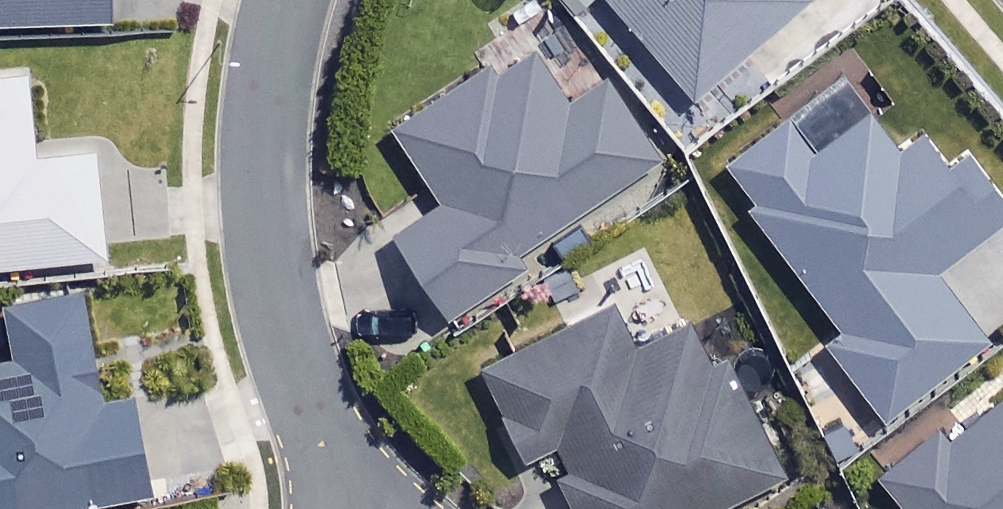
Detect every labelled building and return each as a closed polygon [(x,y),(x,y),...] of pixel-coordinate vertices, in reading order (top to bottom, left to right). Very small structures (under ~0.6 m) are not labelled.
[(103,11),(103,0),(0,0),(0,14),(103,11)] [(688,91),(795,0),(610,0),(688,91)] [(565,101),(520,33),(386,121),(436,196),(388,228),(443,311),(515,263),(507,250),(650,155),(599,79),(565,101)] [(24,65),(0,68),(0,255),(98,246),(88,141),(31,146),(24,65)] [(858,99),(809,135),(788,107),(715,161),(834,322),(818,333),(876,411),(980,334),(929,265),(1002,209),(1002,207),(956,144),(940,155),(904,106),(878,125),(858,99)] [(73,279),(0,294),(0,314),(6,347),(0,349),(0,508),(141,482),(120,372),(92,378),(73,279)] [(511,459),(539,445),(571,508),(715,508),(779,478),(697,309),(624,344),(602,297),(465,364),(511,459)] [(872,465),(907,508),(1002,508),(1002,387),(946,432),(934,416),(872,465)]
